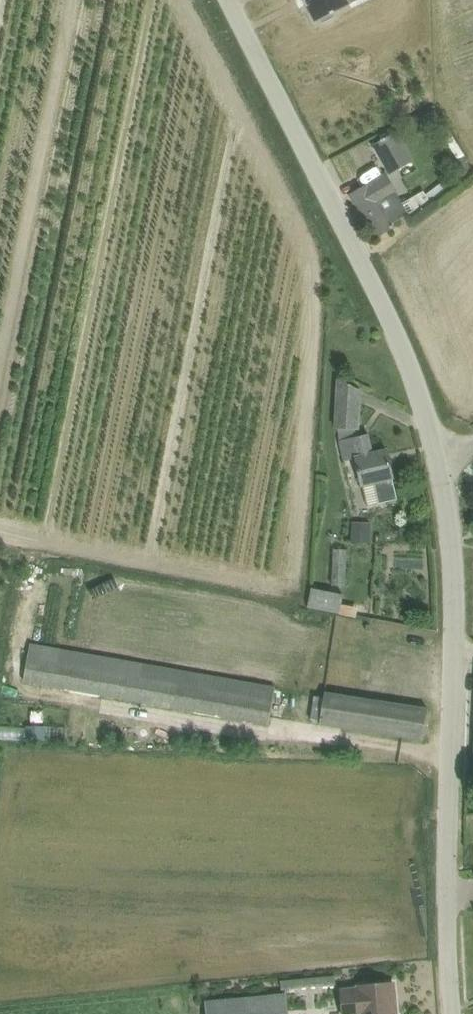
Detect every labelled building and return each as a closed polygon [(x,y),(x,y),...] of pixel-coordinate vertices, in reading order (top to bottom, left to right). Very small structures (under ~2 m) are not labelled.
[(316,21),(320,19),(321,22),(333,16),(332,13),(349,4),(348,2),(347,0),(306,0),(316,21)] [(372,145),(390,176),(416,161),(398,130),(372,145)] [(472,176),(472,172),(466,158),(452,165),(456,172),(427,195),(433,204),(462,182),(472,176)] [(376,238),(394,227),(393,224),(410,214),(387,174),(351,195),(374,233),(376,238)] [(427,195),(424,191),(410,200),(416,210),(418,213),(433,204),(427,195)] [(361,389),(337,378),(334,429),(338,428),(340,440),(339,440),(344,461),(355,459),(361,487),(375,484),(379,503),(397,499),(393,478),(394,478),(388,450),(373,453),(371,445),(369,434),(358,436),(361,389)] [(371,522),(353,521),(352,543),(370,544),(371,522)] [(334,584),(348,584),(349,548),(335,548),(334,584)] [(344,594),(313,588),(309,607),(340,613),(344,594)] [(270,724),(276,687),(32,644),(25,681),(270,724)] [(321,724),(423,740),(428,708),(325,693),(325,696),(321,720),(321,724)] [(311,719),(321,720),(325,696),(315,695),(311,719)] [(27,726),(26,739),(46,740),(47,727),(27,726)] [(394,982),(358,987),(358,991),(340,993),(342,1013),(397,1013),(394,982)] [(286,996),(205,1003),(206,1013),(288,1013),(286,996)]
